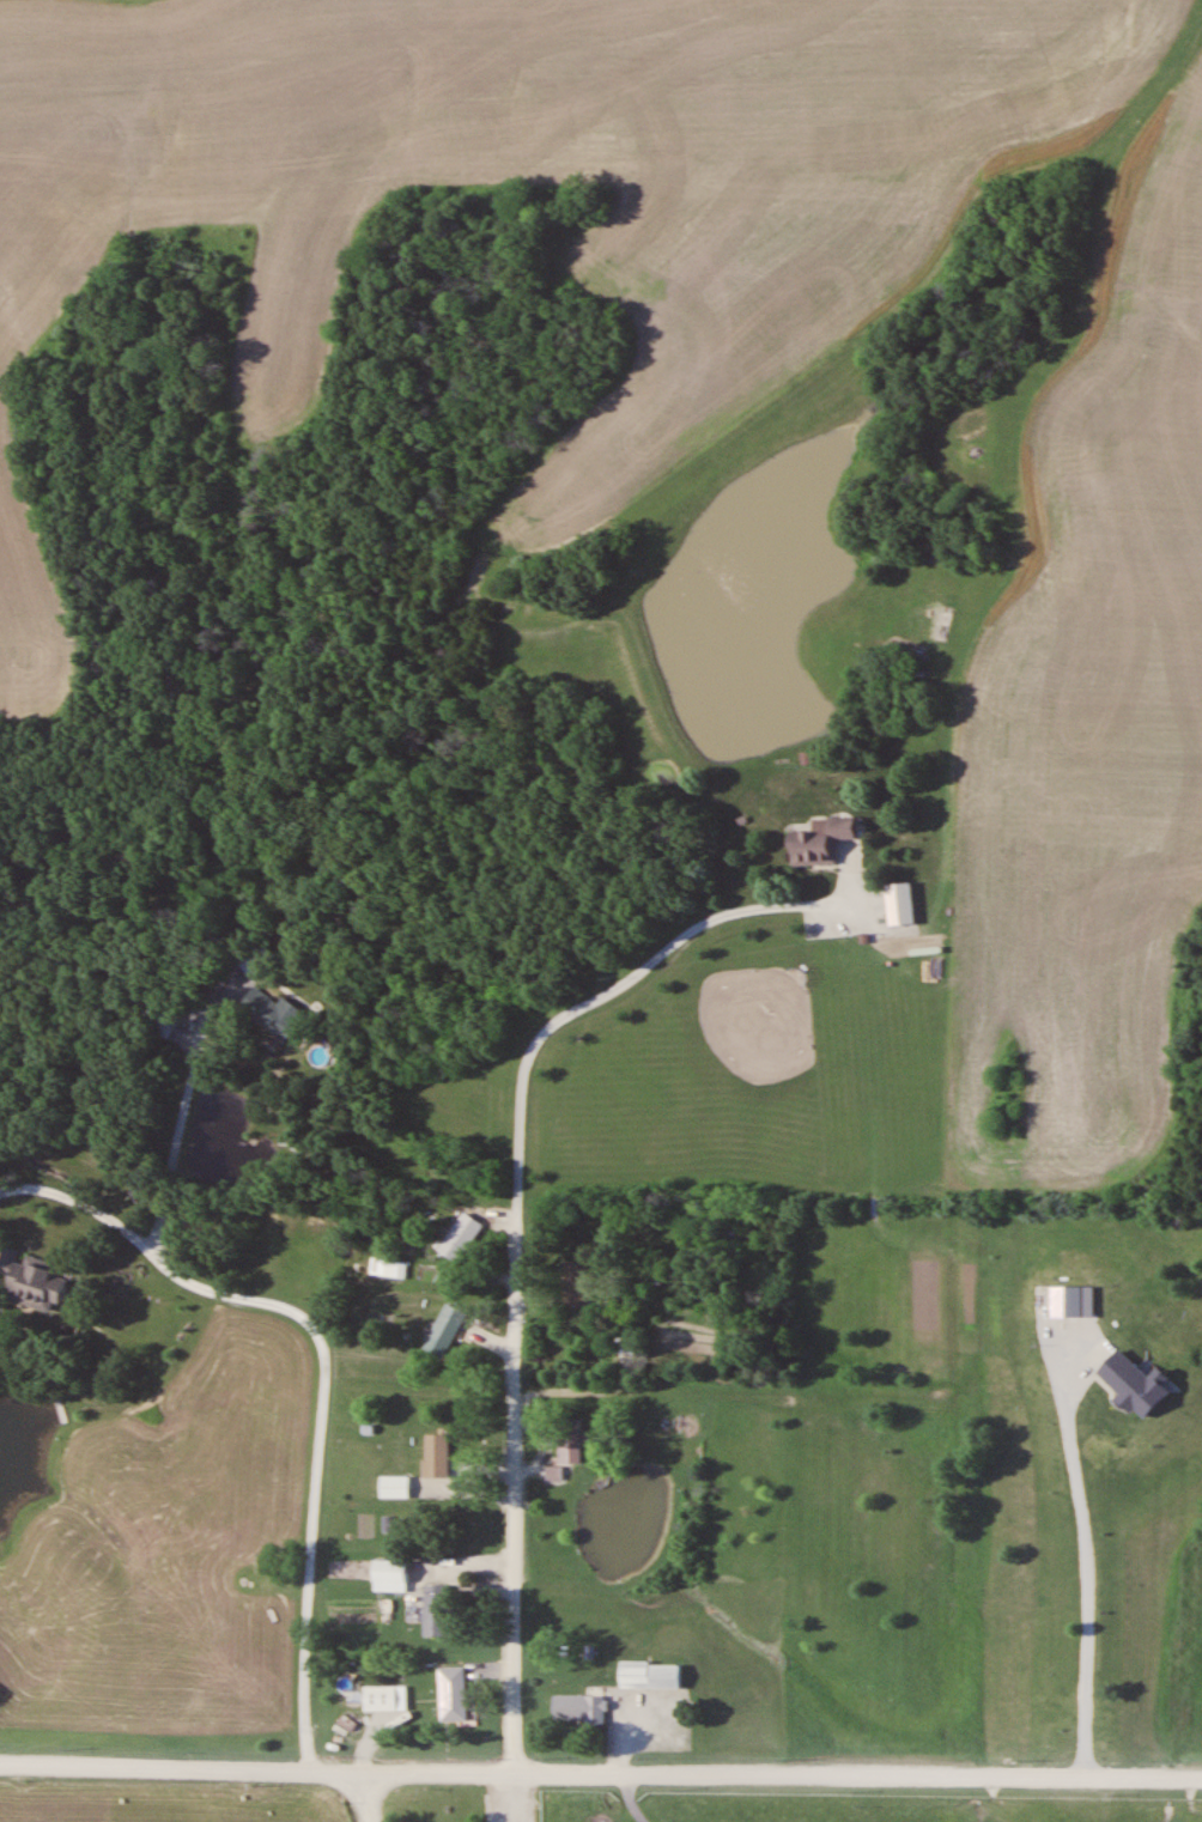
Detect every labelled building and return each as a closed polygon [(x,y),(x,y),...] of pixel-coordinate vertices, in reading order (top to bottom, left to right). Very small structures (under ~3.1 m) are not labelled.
[(815,817),(815,830),(791,830),(792,865),(839,864),(839,839),(856,838),(856,816),(815,817)] [(253,970),(265,973),(271,952),(259,949),(253,970)] [(281,1003),(270,996),(256,1019),(289,1040),(308,1011),(285,997),(281,1003)] [(467,1263),(483,1222),(459,1212),(443,1254),(467,1263)] [(0,1244),(0,1274),(11,1277),(5,1299),(53,1312),(55,1303),(63,1305),(70,1280),(59,1277),(62,1265),(28,1256),(25,1265),(16,1262),(20,1250),(0,1244)] [(405,1279),(408,1264),(381,1259),(378,1274),(405,1279)] [(565,1261),(565,1310),(590,1310),(590,1261),(565,1261)] [(469,1315),(448,1304),(424,1348),(445,1359),(469,1315)] [(616,1340),(619,1355),(633,1353),(630,1338),(616,1340)] [(561,1419),(561,1462),(581,1462),(581,1419),(561,1419)] [(426,1477),(450,1477),(450,1435),(426,1435),(426,1477)] [(411,1475),(381,1475),(381,1497),(411,1497),(411,1475)] [(375,1591),(407,1591),(407,1560),(375,1560),(375,1591)] [(450,1584),(425,1584),(425,1635),(450,1635),(450,1584)] [(681,1689),(681,1663),(621,1663),(621,1689),(681,1689)] [(467,1721),(467,1667),(440,1667),(440,1721),(467,1721)] [(364,1712),(397,1712),(397,1686),(364,1686),(364,1712)] [(605,1723),(605,1696),(554,1696),(554,1723),(605,1723)]
